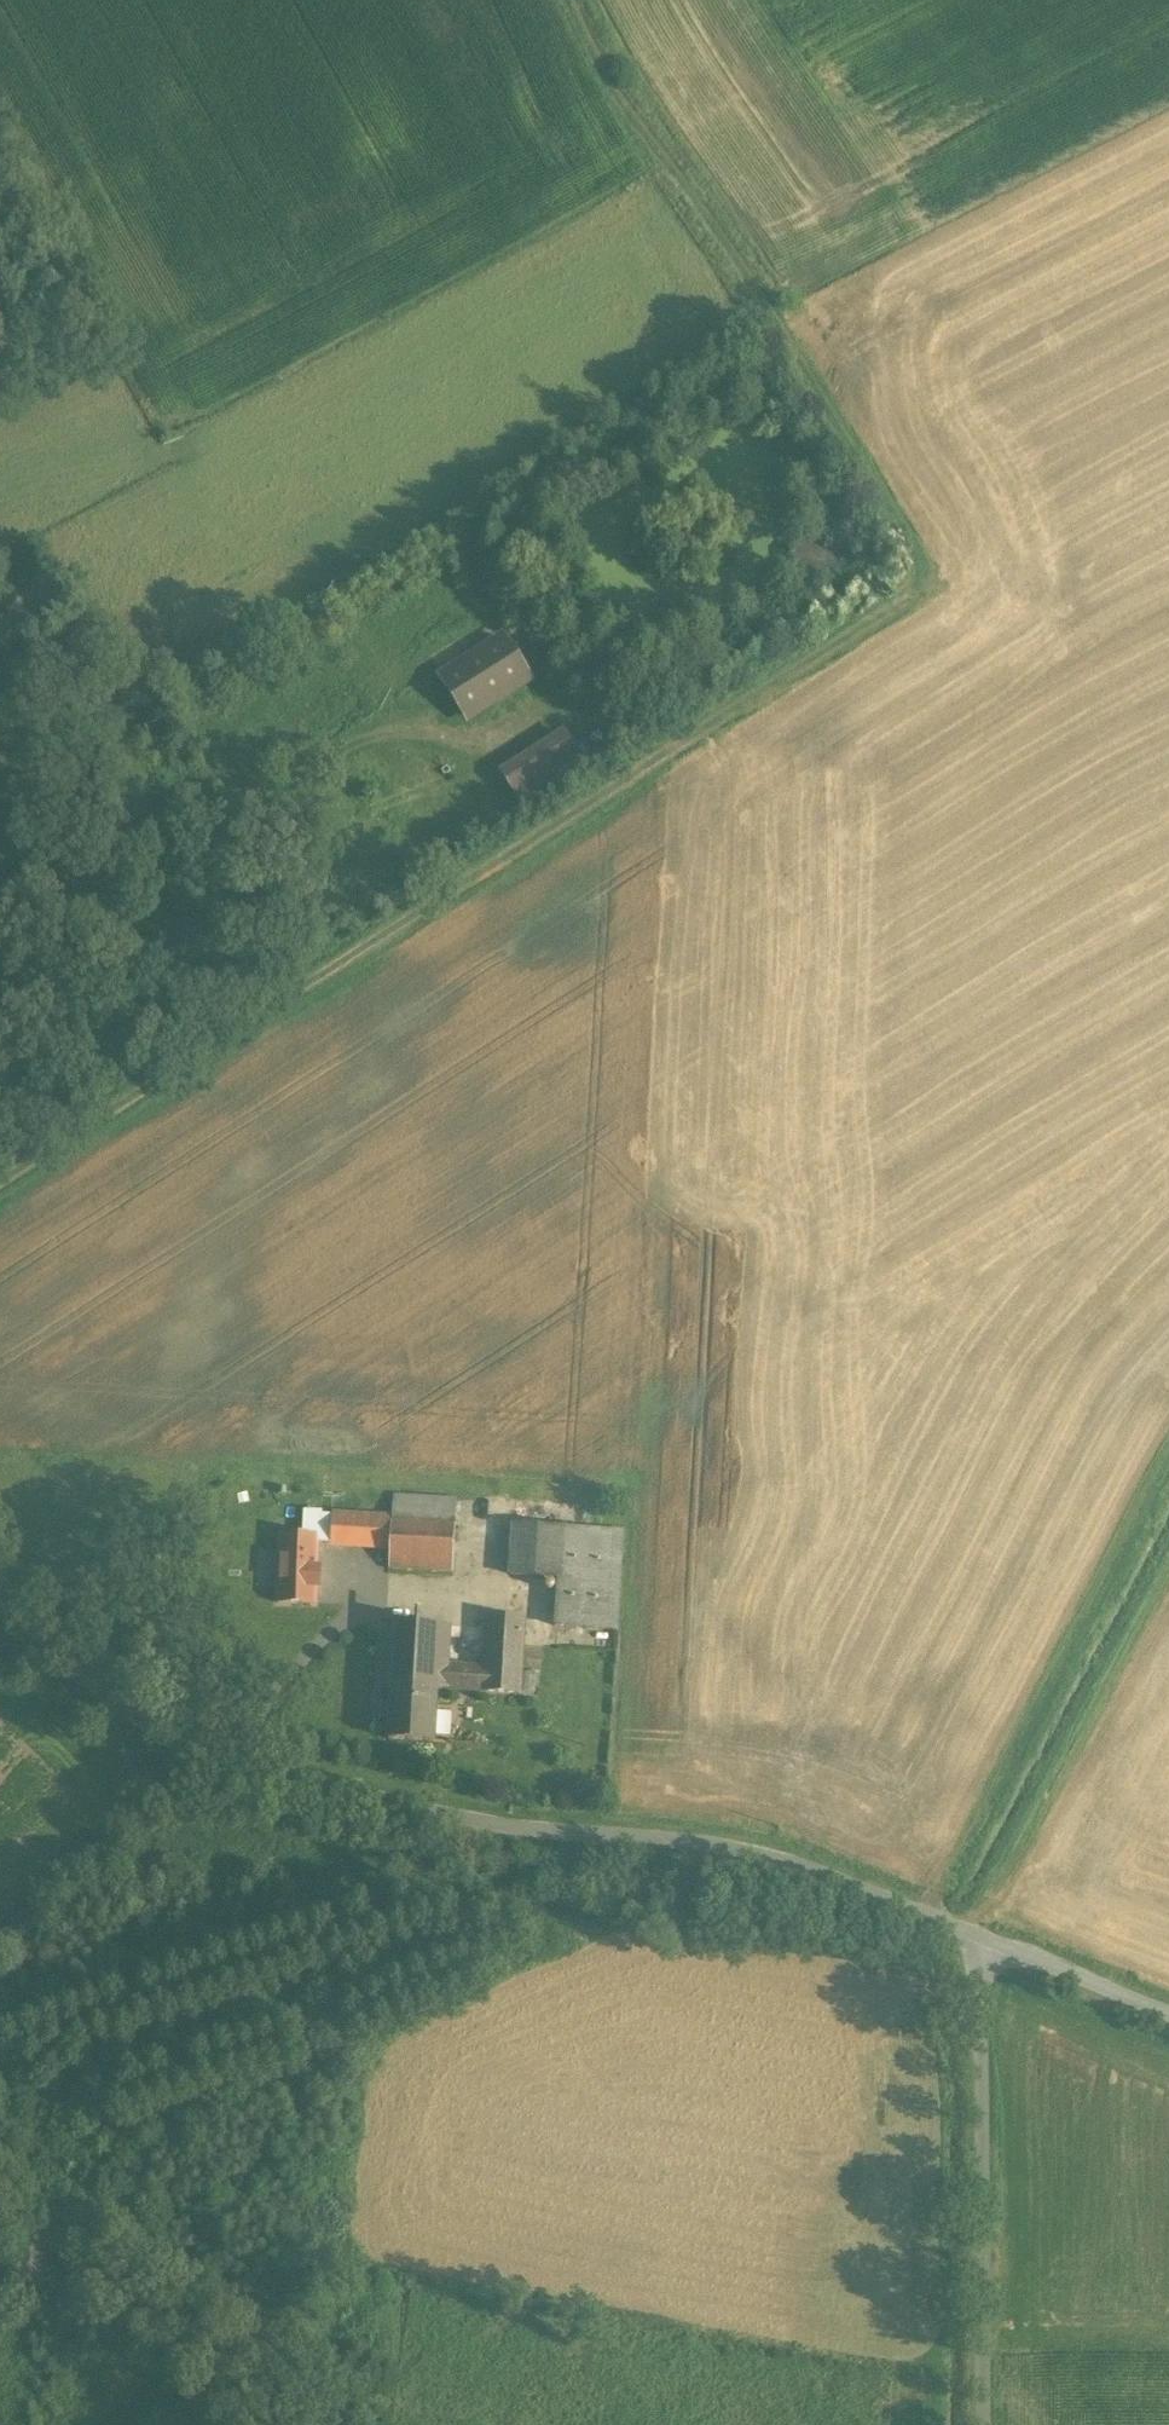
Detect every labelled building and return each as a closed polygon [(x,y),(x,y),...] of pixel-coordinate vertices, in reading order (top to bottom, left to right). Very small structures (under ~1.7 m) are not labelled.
[(849,576),(855,552),(826,544),(820,568),(849,576)] [(528,680),(502,639),(442,678),(467,719),(528,680)] [(584,767),(563,732),(499,771),(521,806),(584,767)] [(389,1520),(324,1515),(322,1537),(322,1543),(388,1548),(387,1565),(451,1570),(456,1502),(391,1497),(389,1520)] [(626,1533),(517,1527),(514,1577),(560,1579),(557,1627),(621,1630),(626,1533)] [(322,1543),(322,1537),(287,1534),(282,1601),(317,1603),(322,1543)] [(394,1685),(441,1688),(450,1688),(535,1692),(537,1672),(524,1671),(527,1620),(493,1619),(491,1668),(452,1666),(454,1631),(390,1627),(386,1685),(394,1685)] [(441,1688),(394,1685),(392,1738),(439,1740),(441,1688)]
